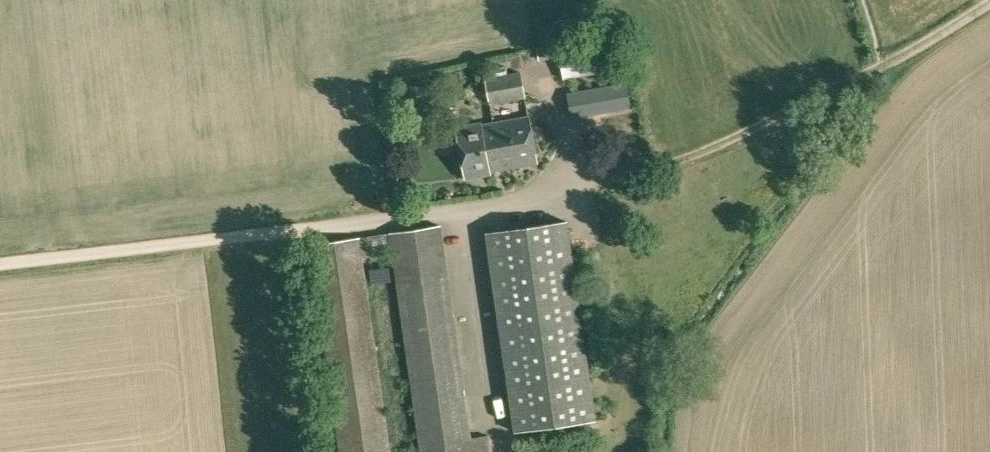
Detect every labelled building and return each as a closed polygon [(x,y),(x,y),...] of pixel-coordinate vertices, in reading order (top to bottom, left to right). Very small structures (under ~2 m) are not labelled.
[(595,75),(622,69),(617,42),(559,54),(562,71),(593,66),(595,75)] [(539,61),(553,58),(550,45),(537,48),(539,61)] [(484,78),(489,104),(526,97),(520,70),(484,78)] [(627,79),(595,86),(600,112),(632,106),(627,79)] [(528,116),(493,123),(495,133),(479,136),(483,158),(491,156),(494,169),(537,161),(528,116)] [(495,133),(493,123),(482,125),(481,122),(455,127),(465,177),(490,172),(490,170),(494,169),(491,156),(483,158),(479,136),(495,133)] [(482,232),(511,417),(513,431),(592,419),(561,220),(482,232)] [(359,237),(310,244),(340,451),(391,451),(362,256),(392,252),(420,451),(490,451),(488,434),(470,436),(439,224),(389,232),(359,237)]
